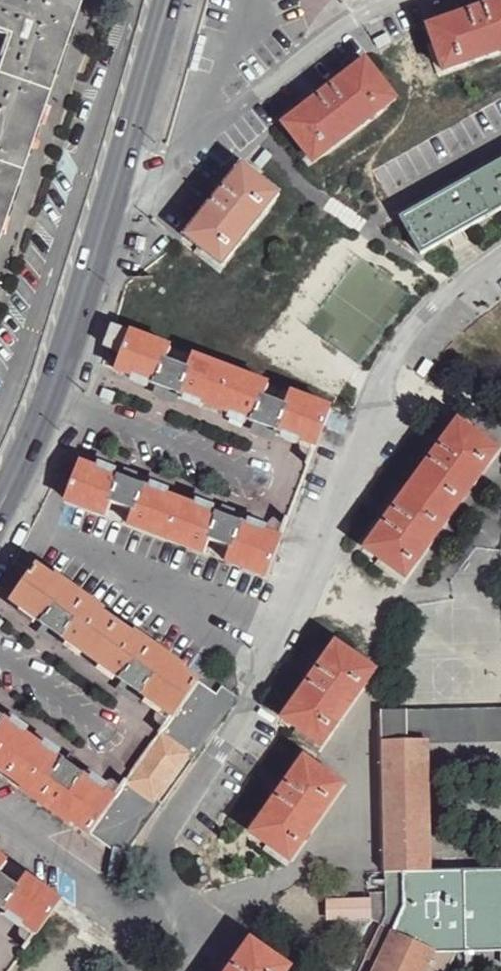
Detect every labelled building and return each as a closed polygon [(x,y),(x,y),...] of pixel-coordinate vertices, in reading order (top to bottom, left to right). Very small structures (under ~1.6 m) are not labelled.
[(77,3),(70,0),(0,0),(0,38),(2,39),(0,46),(0,226),(77,3)] [(428,30),(443,73),(500,52),(500,2),(428,30)] [(396,99),(365,60),(284,123),(315,162),(396,99)] [(399,220),(421,256),(500,211),(500,162),(399,220)] [(224,266),(281,195),(244,165),(188,237),(224,266)] [(123,354),(132,334),(117,328),(113,327),(106,348),(109,349),(123,354)] [(317,448),(332,410),(292,393),(287,406),(266,399),(270,386),(193,357),(188,369),(167,362),(171,348),(132,334),(123,354),(118,371),(134,378),(134,382),(147,387),(149,383),(159,387),(157,393),(174,400),(177,394),(188,397),(187,402),(200,406),(201,402),(234,415),(233,420),(246,424),(248,420),(259,424),(256,431),(272,437),(275,431),(285,435),(283,440),(297,444),(299,440),(317,448)] [(408,579),(500,451),(460,423),(369,549),(408,579)] [(266,578),(280,542),(263,534),(264,529),(250,523),(248,528),(237,524),(240,517),(224,510),(220,517),(209,513),(212,508),(198,503),(196,507),(165,496),(167,491),(153,485),(151,489),(140,486),(143,479),(126,472),(124,479),(114,475),(115,470),(101,465),(99,470),(83,464),(68,502),(106,517),(112,503),(133,511),(128,525),(204,554),(210,542),(231,549),(224,562),(266,578)] [(173,720),(198,684),(181,672),(184,668),(135,634),(134,638),(102,616),(104,612),(57,578),(54,581),(38,570),(14,603),(25,611),(23,615),(34,623),(37,620),(46,628),(42,633),(59,645),(63,639),(71,645),(68,649),(81,658),(84,654),(103,668),(102,673),(112,681),(115,677),(125,684),(122,690),(136,702),(140,696),(151,703),(148,708),(159,715),(162,712),(173,720)] [(322,747),(376,673),(338,644),(285,721),(322,747)] [(115,801),(89,835),(105,847),(111,837),(130,840),(227,702),(200,683),(198,684),(173,720),(115,801)] [(382,712),(386,875),(431,872),(426,742),(500,737),(500,706),(382,712)] [(115,801),(104,793),(106,790),(94,782),(92,784),(82,777),(85,772),(71,761),(67,766),(57,759),(60,755),(47,746),(45,750),(25,735),(27,732),(16,723),(13,726),(3,720),(7,715),(0,710),(0,770),(25,788),(22,792),(71,826),(75,824),(89,835),(115,801)] [(293,862),(344,786),(306,759),(253,836),(293,862)] [(8,861),(0,874),(15,884),(23,871),(8,861)] [(431,872),(386,875),(387,921),(362,970),(449,970),(458,952),(500,950),(500,962),(500,868),(431,872)] [(60,901),(25,876),(16,886),(0,875),(0,911),(1,909),(11,916),(9,920),(21,928),(23,925),(36,935),(60,901)] [(355,900),(327,901),(328,919),(354,918),(369,918),(369,900),(355,900)] [(291,968),(253,942),(232,970),(289,970),(291,968)]
